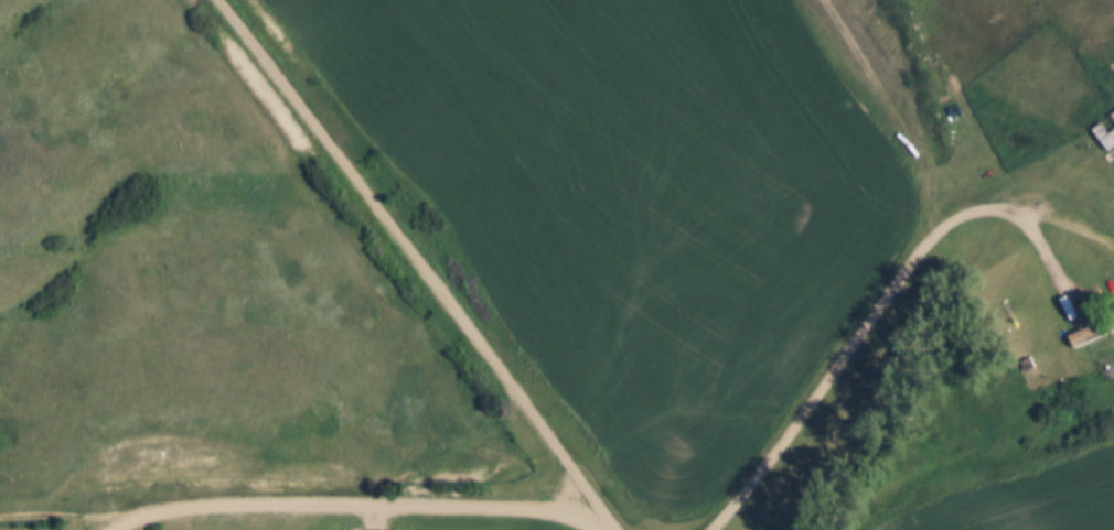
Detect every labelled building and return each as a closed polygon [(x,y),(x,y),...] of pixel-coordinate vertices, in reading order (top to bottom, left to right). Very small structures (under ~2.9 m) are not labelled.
[(1093,130),(1110,152),(1113,148),(1113,113),(1093,130)] [(1113,333),(1113,318),(1069,337),(1074,349),(1113,333)]
